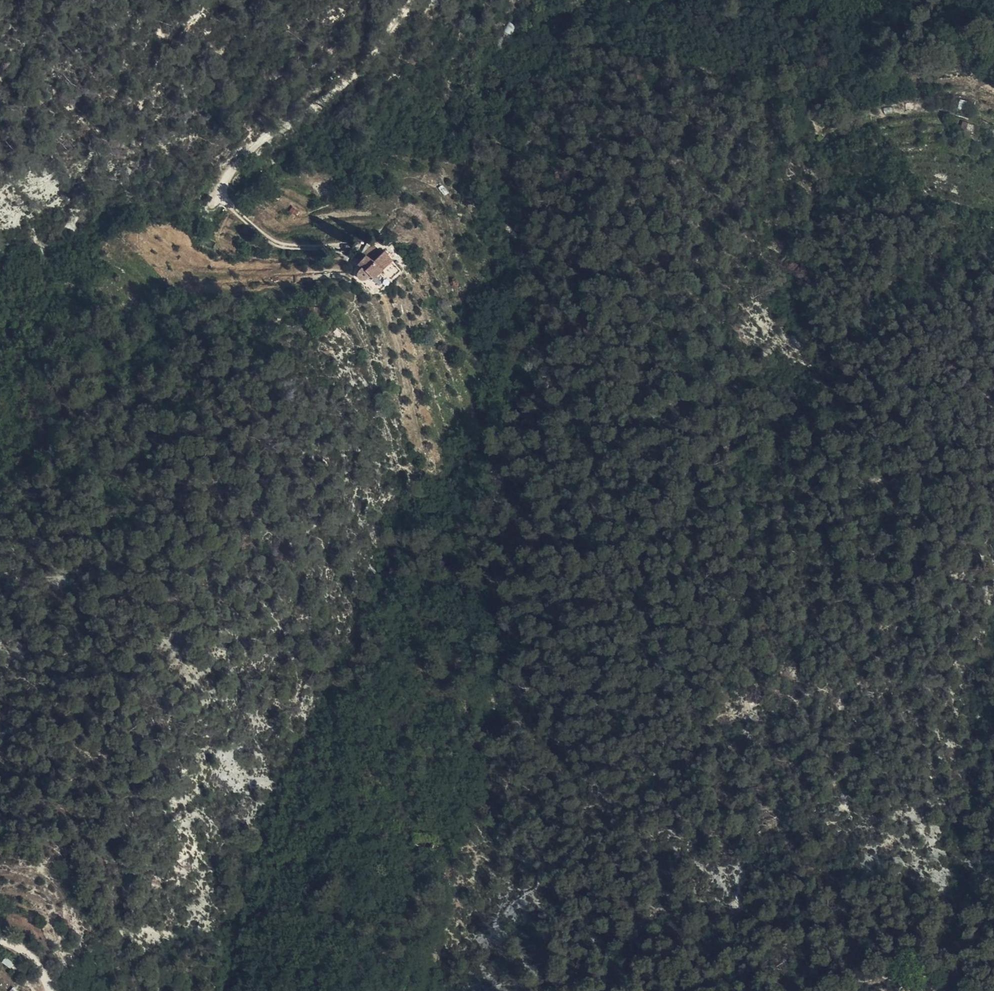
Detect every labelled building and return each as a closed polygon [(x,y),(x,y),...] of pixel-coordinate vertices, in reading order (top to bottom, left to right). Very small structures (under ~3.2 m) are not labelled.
[(952,147),(944,145),(943,152),(950,154),(952,147)] [(952,147),(950,154),(965,159),(967,152),(952,147)] [(388,267),(379,258),(371,268),(361,279),(371,287),(388,267)] [(361,279),(371,268),(364,261),(353,271),(361,279)] [(302,321),(303,322),(315,323),(316,314),(304,311),(302,321)]
